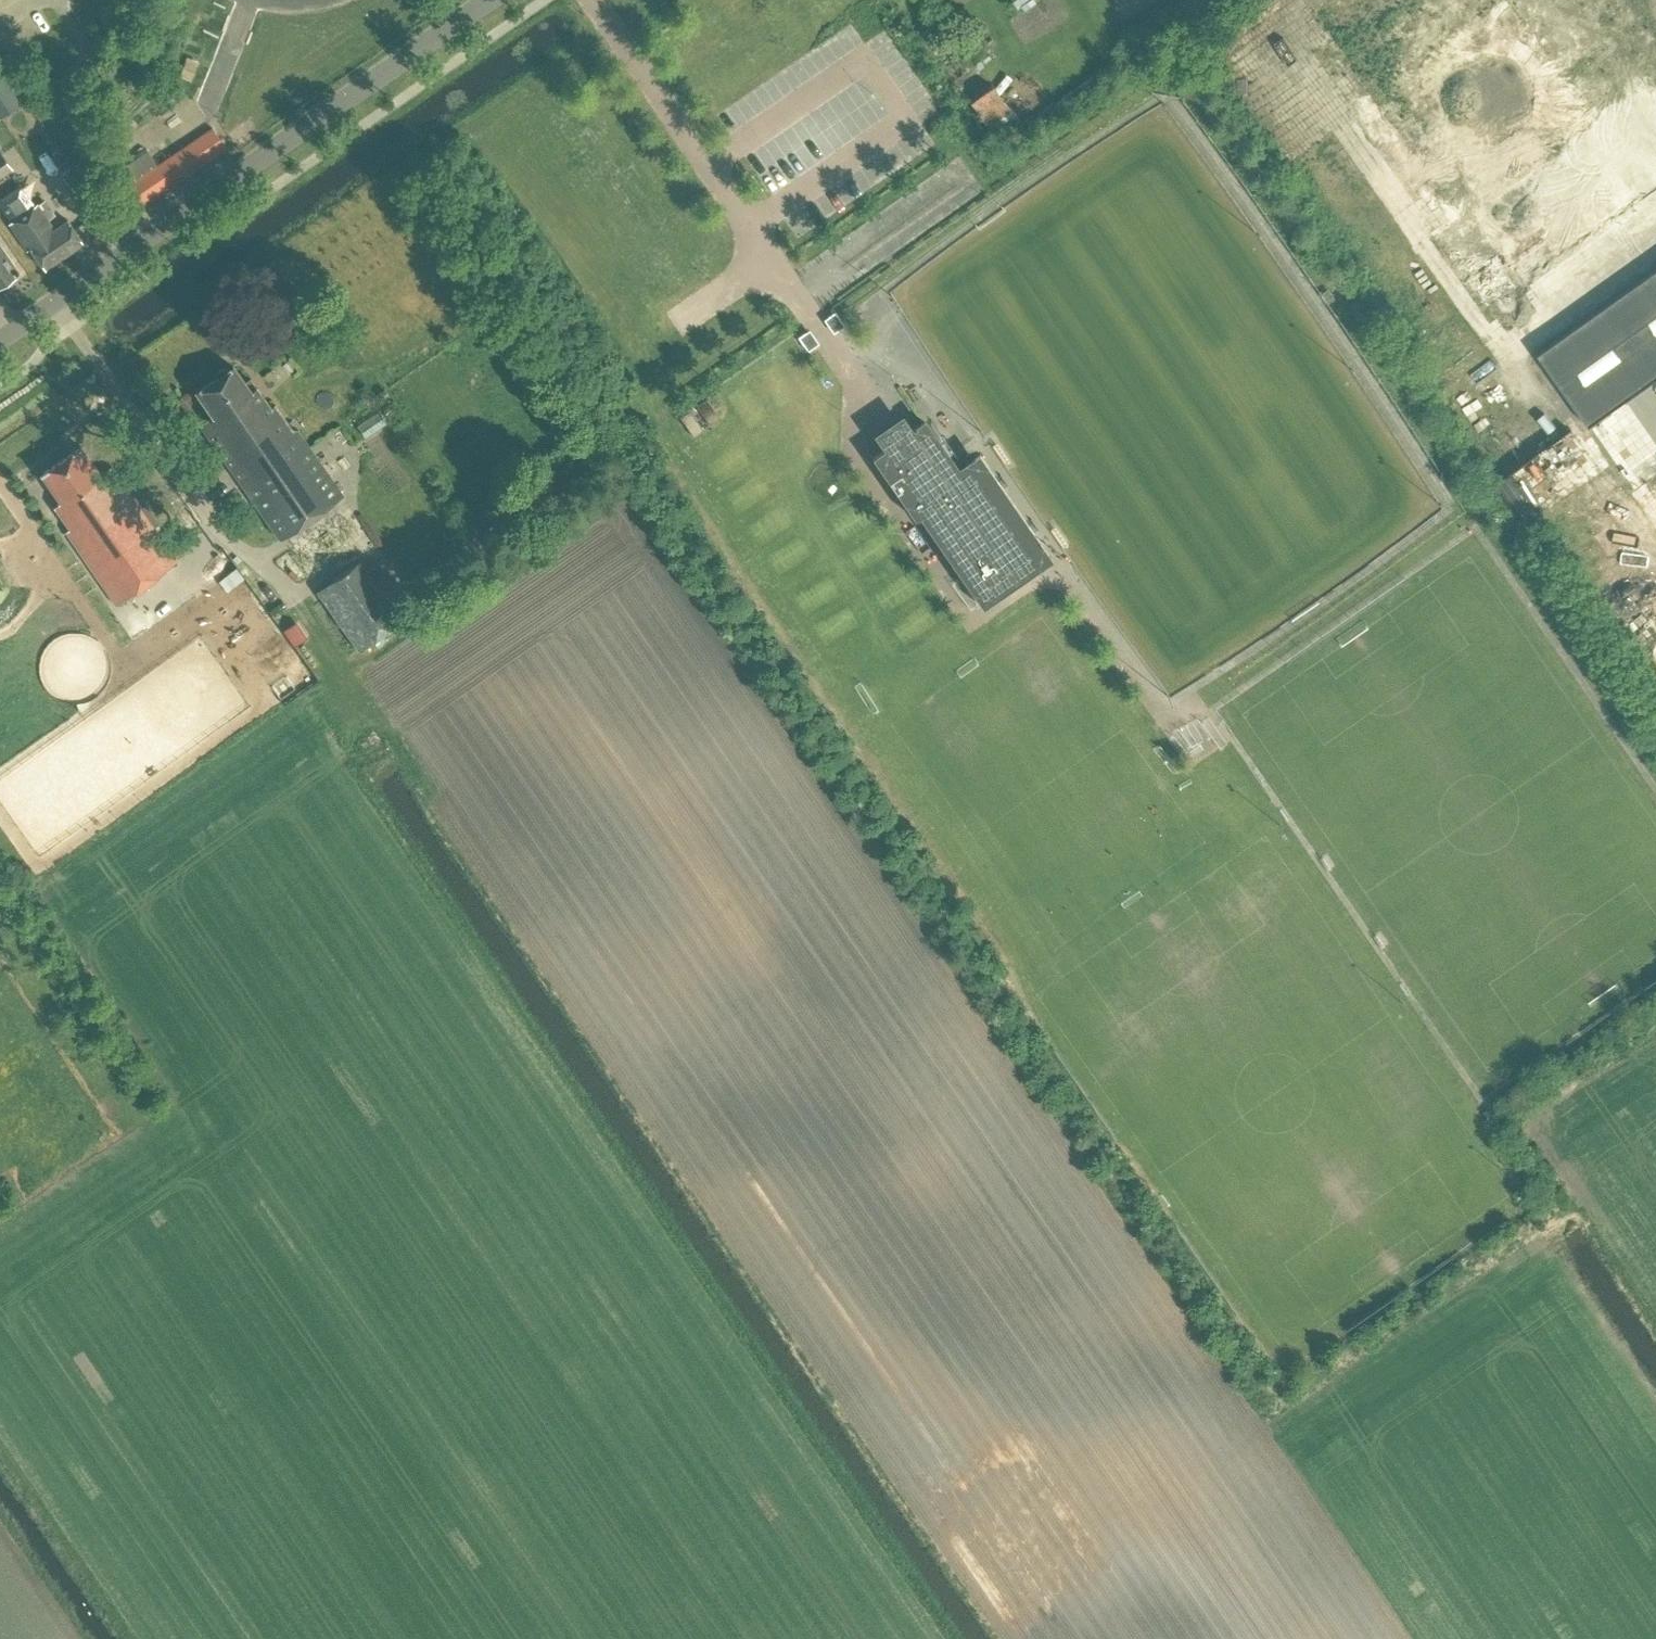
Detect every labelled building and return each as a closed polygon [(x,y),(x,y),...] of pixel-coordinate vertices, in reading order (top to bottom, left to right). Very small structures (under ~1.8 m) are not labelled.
[(191,76),(192,74),(196,63),(187,59),(185,65),(182,72),(191,76)] [(21,102),(0,71),(0,117),(21,102)] [(984,82),(960,96),(976,124),(1000,110),(984,82)] [(125,177),(133,190),(142,203),(225,147),(212,127),(158,164),(149,152),(121,171),(125,177)] [(109,152),(117,165),(132,156),(124,143),(109,152)] [(12,169),(0,153),(0,177),(12,169)] [(45,269),(83,242),(68,220),(54,229),(37,203),(34,206),(20,186),(0,200),(0,203),(12,221),(9,223),(28,250),(31,248),(45,269)] [(20,272),(0,244),(0,286),(20,272)] [(1539,354),(1590,426),(1655,379),(1655,270),(1539,354)] [(345,495),(311,447),(299,430),(292,430),(275,406),(272,409),(258,389),(252,393),(245,384),(246,383),(233,365),(229,369),(224,366),(218,371),(218,376),(197,391),(215,416),(202,425),(282,540),(345,495)] [(904,422),(881,438),(887,447),(873,457),(899,496),(904,493),(981,605),(1051,557),(1050,555),(1049,556),(980,456),(981,455),(980,454),(958,469),(924,421),(910,431),(904,422)] [(81,446),(42,473),(61,502),(55,506),(71,529),(66,532),(116,605),(177,563),(111,467),(101,474),(81,446)] [(365,559),(318,591),(360,651),(406,617),(365,559)]
